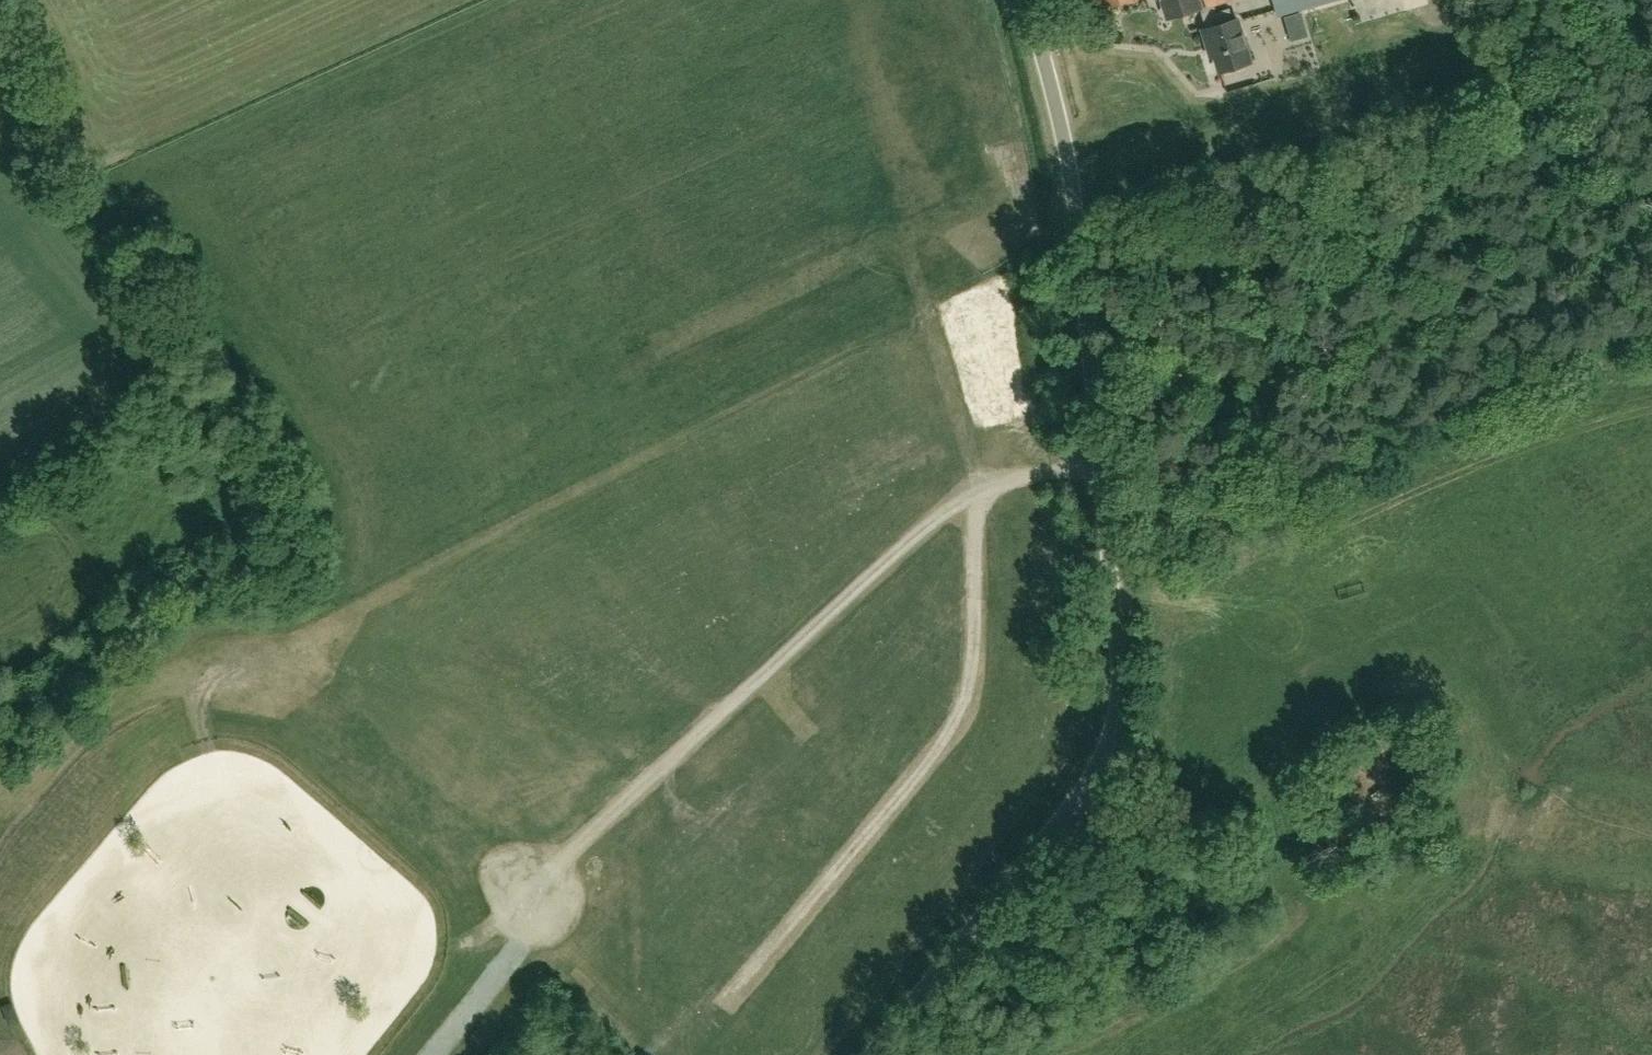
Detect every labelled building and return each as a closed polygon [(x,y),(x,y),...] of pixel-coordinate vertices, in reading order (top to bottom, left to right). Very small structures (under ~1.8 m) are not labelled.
[(1131,0),(1096,0),(1099,9),(1131,0)] [(1200,0),(1165,0),(1170,17),(1201,7),(1202,7),(1200,0)] [(1279,16),(1335,0),(1274,0),(1279,16)] [(1201,7),(1202,12),(1207,28),(1204,29),(1210,47),(1213,46),(1221,71),(1252,62),(1239,19),(1233,22),(1230,8),(1217,12),(1215,3),(1202,7),(1201,7)] [(1304,14),(1290,18),(1296,35),(1310,30),(1304,14)]
